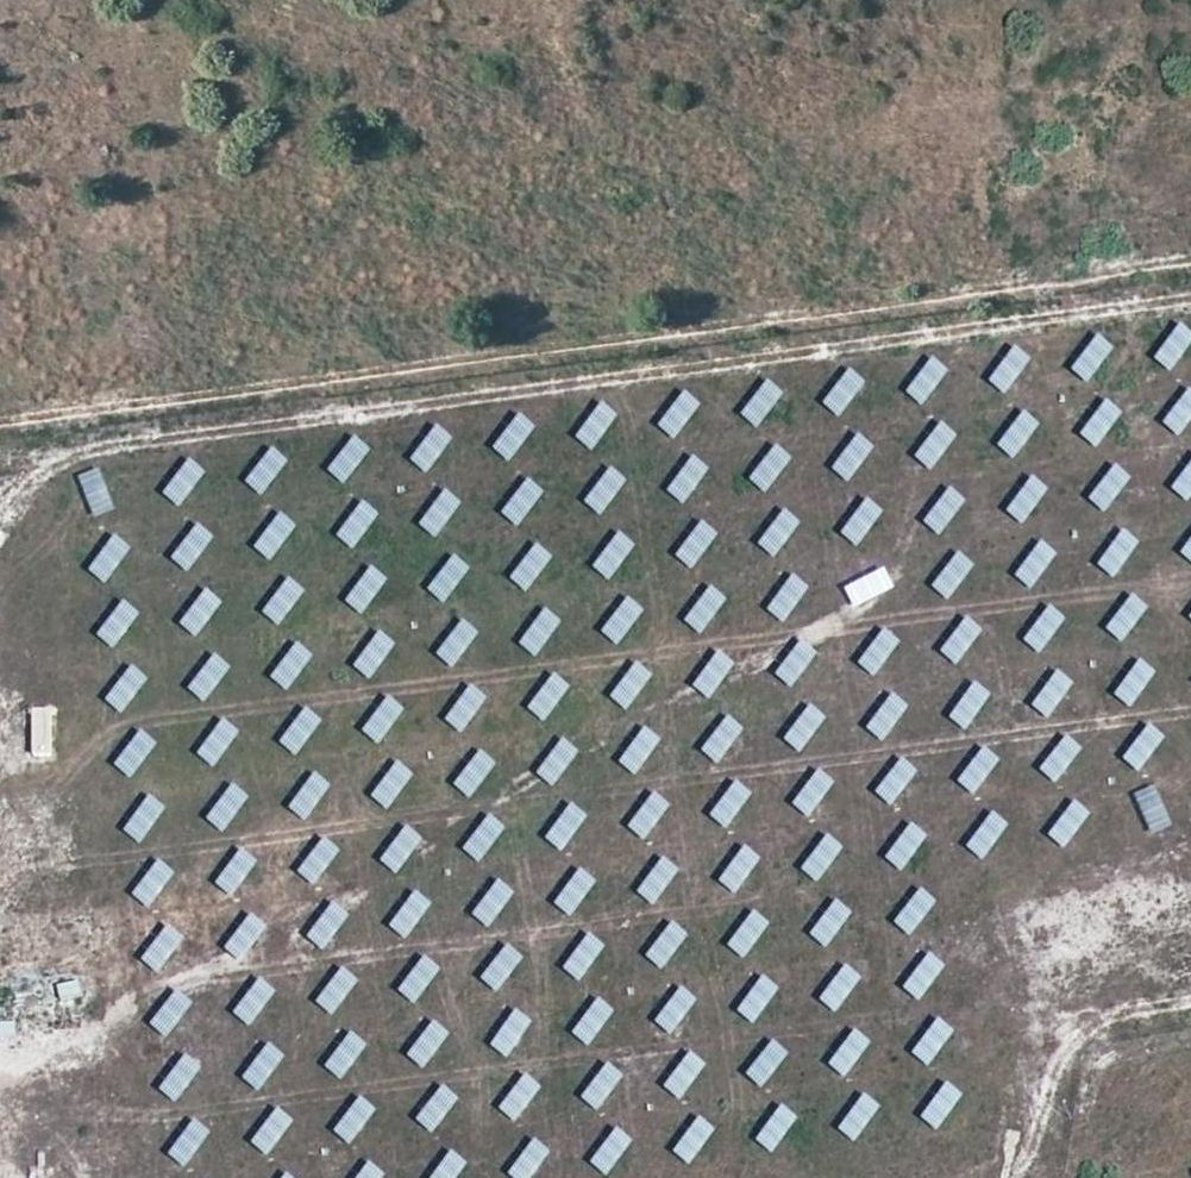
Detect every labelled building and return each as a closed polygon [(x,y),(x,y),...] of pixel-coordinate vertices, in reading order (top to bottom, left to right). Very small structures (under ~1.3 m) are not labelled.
[(1175,375),(1190,342),(1190,333),(1173,325),(1154,365),(1175,375)] [(1071,376),(1093,386),(1112,345),(1090,335),(1071,376)] [(1011,398),(1030,356),(1008,346),(989,388),(1011,398)] [(927,409),(947,368),(925,358),(906,398),(927,409)] [(824,412),(846,420),(861,378),(839,370),(824,412)] [(761,430),(781,390),(760,380),(741,420),(761,430)] [(1190,424),(1190,393),(1182,388),(1163,429),(1184,439),(1190,424)] [(677,392),(658,432),(679,442),(698,401),(677,392)] [(1098,400),(1079,441),(1101,451),(1120,409),(1098,400)] [(598,454),(615,412),(594,403),(576,444),(598,454)] [(1018,462),(1037,421),(1015,411),(997,452),(1018,462)] [(514,466),(533,423),(512,413),(492,456),(514,466)] [(938,474),(954,431),(931,423),(916,466),(938,474)] [(428,426),(411,468),(432,477),(449,435),(428,426)] [(853,485),(872,445),(851,435),(832,476),(853,485)] [(348,488),(368,447),(347,437),(327,477),(348,488)] [(750,488),(773,496),(788,453),(765,445),(750,488)] [(266,499),(286,458),(265,448),(246,489),(266,499)] [(1190,453),(1171,494),(1190,504),(1190,453)] [(667,497),(688,507),(707,466),(685,456),(667,497)] [(184,510),(204,468),(182,459),(163,500),(184,510)] [(1088,505),(1109,516),(1129,475),(1108,465),(1088,505)] [(584,510),(606,519),(624,477),(602,468),(584,510)] [(100,522),(120,481),(99,471),(79,511),(100,522)] [(1024,476),(1005,517),(1027,528),(1047,487),(1024,476)] [(502,521),(523,530),(542,489),(520,479),(502,521)] [(944,488),(923,528),(944,539),(965,499),(944,488)] [(418,532),(440,542),(459,500),(437,490),(418,532)] [(842,542),(864,550),(880,507),(857,499),(842,542)] [(357,553),(376,512),(355,502),(335,543),(357,553)] [(779,561),(798,519),(776,510),(758,551),(779,561)] [(275,564),(294,523),(273,513),(253,553),(275,564)] [(697,572),(715,530),(693,521),(675,563),(697,572)] [(193,575),(212,534),(190,524),(171,565),(193,575)] [(1116,530),(1098,571),(1120,581),(1137,539),(1116,530)] [(593,575),(615,584),(633,542),(611,532),(593,575)] [(1180,560),(1190,565),(1190,535),(1180,560)] [(110,586),(128,546),(106,536),(88,577),(110,586)] [(1016,584),(1038,592),(1053,549),(1031,542),(1016,584)] [(531,595),(550,554),(529,544),(510,585),(531,595)] [(956,603),(970,560),(948,553),(933,596),(956,603)] [(427,597),(449,607),(467,565),(446,556),(427,597)] [(850,608),(873,615),(887,572),(864,565),(850,608)] [(345,608),(367,618),(385,577),(363,567),(345,608)] [(790,626),(805,583),(783,575),(768,618),(790,626)] [(284,629),(303,588),(282,578),(263,619),(284,629)] [(706,637),(725,596),(703,586),(684,627),(706,637)] [(203,640),(220,598),(198,589),(180,630),(203,640)] [(1130,646),(1145,603),(1122,595),(1107,638),(1130,646)] [(602,639),(623,649),(642,607),(621,598),(602,639)] [(118,652),(137,611),(116,601),(97,642),(118,652)] [(1045,657),(1064,616),(1042,605),(1023,646),(1045,657)] [(539,609),(519,650),(541,660),(560,620),(539,609)] [(962,669),(980,628),(958,618),(939,659),(962,669)] [(457,671),(476,631),(455,621),(436,661),(457,671)] [(876,629),(857,670),(879,680),(898,639),(876,629)] [(374,683),(393,642),(371,632),(353,673),(374,683)] [(775,681),(796,691),(816,649),(794,639),(775,681)] [(291,642),(270,683),(291,694),(312,653),(291,642)] [(717,702),(730,658),(708,651),(695,695),(717,702)] [(208,654),(188,694),(209,705),(229,664),(208,654)] [(1114,702),(1136,711),(1154,669),(1132,660),(1114,702)] [(634,713),(649,671),(627,663),(612,705),(634,713)] [(126,717),(145,676),(124,666),(105,707),(126,717)] [(1049,671),(1031,712),(1054,722),(1072,681),(1049,671)] [(529,716),(551,725),(568,683),(546,674),(529,716)] [(971,734),(988,693),(966,683),(949,725),(971,734)] [(445,727),(466,736),(485,695),(463,686),(445,727)] [(868,738),(891,745),(904,702),(880,695),(868,738)] [(361,738),(383,749),(402,708),(380,697),(361,738)] [(806,756),(824,714),(802,705),(784,747),(806,756)] [(300,759),(319,717),(298,708),(279,749),(300,759)] [(34,756),(52,756),(51,712),(33,712),(34,756)] [(721,716),(701,757),(723,767),(742,726),(721,716)] [(219,770),(237,728),(215,719),(197,760),(219,770)] [(1123,766),(1144,775),(1163,734),(1142,725),(1123,766)] [(640,779),(658,737),(636,728),(618,769),(640,779)] [(112,743),(139,779),(157,765),(130,729),(112,743)] [(1039,776),(1061,787),(1081,747),(1059,736),(1039,776)] [(557,790),(576,750),(555,740),(535,780),(557,790)] [(978,799),(997,757),(976,748),(957,789),(978,799)] [(454,793),(476,802),(494,761),(472,751),(454,793)] [(876,800),(897,810),(915,768),(894,759),(876,800)] [(372,804),(394,813),(411,772),(390,763),(372,804)] [(793,812),(815,821),(832,778),(810,769),(793,812)] [(306,773),(288,814),(310,823),(327,782),(306,773)] [(732,832),(750,790),(728,781),(710,822),(732,832)] [(225,784),(206,825),(227,835),(246,794),(225,784)] [(1157,840),(1172,798),(1149,789),(1134,832),(1157,840)] [(628,834),(650,844),(668,802),(646,792),(628,834)] [(145,846),(163,806),(142,796),(124,837),(145,846)] [(1066,801),(1049,843),(1070,852),(1088,811),(1066,801)] [(567,855),(585,813),(563,804),(545,846),(567,855)] [(966,855),(988,864),(1006,822),(985,813),(966,855)] [(485,867),(504,825),(481,815),(463,857),(485,867)] [(906,875),(925,833),(904,824),(885,865),(906,875)] [(402,878),(421,837),(399,827),(380,868),(402,878)] [(819,835),(803,876),(824,885),(840,844),(819,835)] [(318,888),(338,847),(316,837),(297,878),(318,888)] [(718,887),(740,897),(759,856),(738,845),(718,887)] [(234,848),(215,890),(236,900),(256,858),(234,848)] [(638,899),(659,908),(677,867),(655,858),(638,899)] [(155,911),(173,870),(151,861),(133,902),(155,911)] [(554,910),(576,920),(594,879),(572,869),(554,910)] [(493,931),(512,891),(491,881),(472,921),(493,931)] [(894,930),(916,940),(935,900),(913,890),(894,930)] [(411,943),(428,901),(407,893),(390,934),(411,943)] [(810,941),(831,951),(850,909),(828,899),(810,941)] [(307,943),(327,953),(348,913),(327,903),(307,943)] [(748,961),(767,921),(746,911),(727,951),(748,961)] [(249,964),(263,921),(240,914),(226,956),(249,964)] [(647,964),(668,973),(685,931),(664,922),(647,964)] [(162,926),(140,965),(160,976),(182,937),(162,926)] [(583,934),(562,974),(583,985),(604,945),(583,934)] [(480,986),(501,996),(521,955),(500,945),(480,986)] [(903,995),(925,1004),(943,964),(921,954),(903,995)] [(398,998),(419,1007),(437,967),(416,958),(398,998)] [(841,1016),(860,975),(838,965),(819,1006),(841,1016)] [(316,1008),(337,1018),(356,978),(335,968),(316,1008)] [(755,976),(736,1017),(758,1027),(777,986),(755,976)] [(255,1030),(274,989),(252,979),(233,1019),(255,1030)] [(675,1038),(695,998),(674,988),(655,1027),(675,1038)] [(172,1042),(190,1000),(168,990),(150,1032),(172,1042)] [(590,999),(572,1040),(594,1050),(612,1008),(590,999)] [(512,1060),(530,1020),(508,1010),(490,1051),(512,1060)] [(928,1019),(913,1062),(935,1070),(950,1027),(928,1019)] [(429,1073),(447,1032),(425,1022),(407,1063),(429,1073)] [(849,1081),(869,1041),(849,1031),(828,1070),(849,1081)] [(325,1074),(346,1083),(364,1042),(342,1033),(325,1074)] [(767,1091),(786,1050),(764,1040),(746,1081),(767,1091)] [(262,1044),(243,1084),(264,1094),(283,1054),(262,1044)] [(686,1103),(703,1061),(682,1052),(664,1094),(686,1103)] [(180,1106),(199,1065),(178,1055),(159,1096),(180,1106)] [(604,1114),(622,1073),(600,1064),(582,1104),(604,1114)] [(518,1074),(498,1115),(520,1125),(540,1085),(518,1074)] [(943,1135),(959,1092),(937,1084),(921,1127),(943,1135)] [(413,1099),(440,1135),(459,1121),(432,1085),(413,1099)] [(837,1135),(858,1146),(879,1105),(857,1094),(837,1135)] [(356,1148),(374,1108),(353,1098),(334,1138),(356,1148)] [(777,1156),(796,1115),(774,1105),(755,1146),(777,1156)] [(251,1150),(273,1160),(292,1119),(270,1109),(251,1150)] [(691,1117),(674,1158),(695,1167),(713,1126),(691,1117)] [(190,1171),(209,1130),(187,1120),(169,1161),(190,1171)] [(629,1136),(606,1129),(592,1171),(612,1177),(615,1177),(629,1136)] [(548,1149),(527,1140),(510,1177),(536,1177),(548,1149)] [(463,1160),(440,1153),(432,1177),(457,1177),(463,1160)] [(383,1173),(362,1163),(354,1177),(381,1177),(383,1173)]
